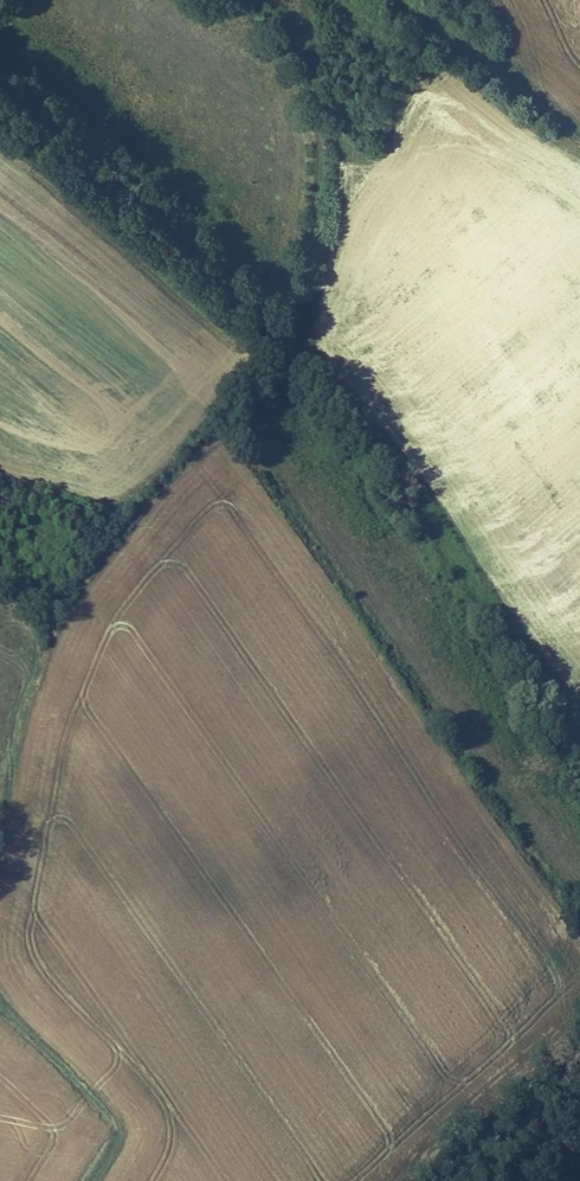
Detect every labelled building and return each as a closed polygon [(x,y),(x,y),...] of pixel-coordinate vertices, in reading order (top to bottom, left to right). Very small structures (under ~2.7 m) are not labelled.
[(415,29),(405,23),(389,46),(399,52),(415,29)]
